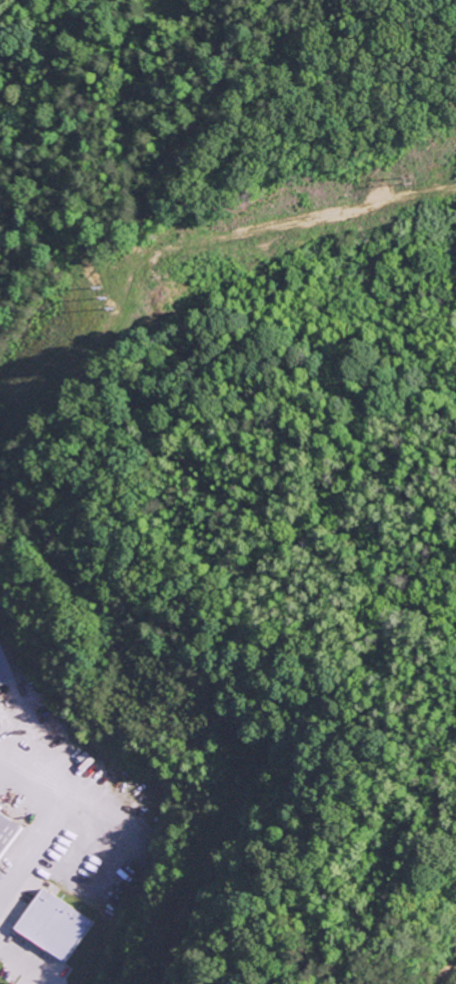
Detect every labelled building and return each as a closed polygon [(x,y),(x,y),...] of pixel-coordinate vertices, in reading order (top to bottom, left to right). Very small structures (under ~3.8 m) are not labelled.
[(12,678),(0,683),(0,649),(12,678)] [(23,826),(0,858),(0,809),(23,826)] [(91,921),(41,888),(13,930),(64,963),(91,921)]
